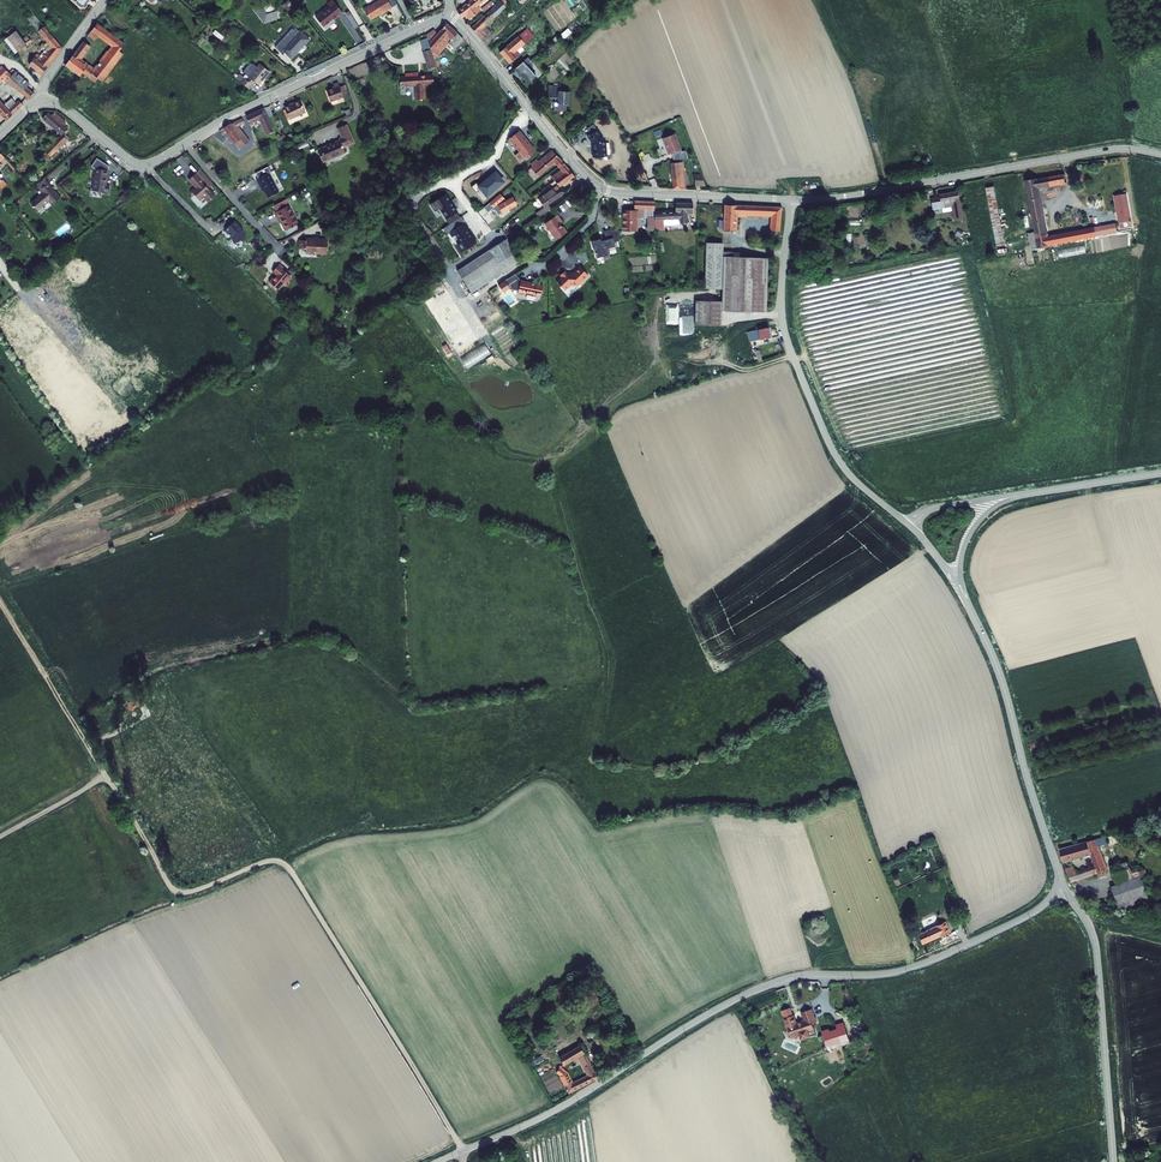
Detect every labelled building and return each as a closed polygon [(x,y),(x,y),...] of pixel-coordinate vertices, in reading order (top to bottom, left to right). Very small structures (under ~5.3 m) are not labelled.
[(321,14),(330,26),(337,20),(335,19),(348,9),(341,0),(333,0),(335,3),(321,14)] [(367,6),(374,18),(384,12),(385,13),(396,6),(393,0),(380,0),(374,4),(373,2),(367,6)] [(479,4),(484,0),(471,0),(457,13),(462,19),(466,16),(469,19),(481,9),(478,6),(479,4)] [(472,28),(482,41),(491,33),(485,26),(503,10),(505,12),(511,6),(505,0),(503,0),(472,28)] [(494,2),(493,1),(483,9),(484,10),(494,2)] [(258,3),(252,7),(264,22),(275,19),(274,13),(265,3),(261,7),(258,3)] [(353,6),(350,9),(360,24),(363,22),(353,6)] [(482,10),(481,9),(469,19),(470,20),(482,10)] [(528,12),(520,18),(523,22),(528,19),(527,18),(530,15),(528,12)] [(46,22),(51,28),(61,20),(56,14),(46,22)] [(114,44),(96,67),(83,56),(93,43),(87,39),(69,62),(83,74),(86,70),(90,74),(94,77),(97,73),(100,76),(128,42),(125,40),(108,26),(112,22),(105,17),(96,28),(100,32),(114,44)] [(459,31),(449,22),(439,31),(432,38),(431,38),(432,38),(433,44),(435,49),(436,53),(451,40),(457,47),(466,38),(466,37),(459,31)] [(27,40),(30,43),(40,35),(36,30),(35,31),(30,24),(26,26),(32,36),(27,40)] [(436,24),(428,29),(432,38),(439,31),(436,24)] [(31,62),(44,72),(46,70),(54,60),(64,47),(55,36),(45,26),(40,31),(50,42),(54,46),(51,50),(45,57),(40,52),(31,62)] [(300,30),(299,31),(293,26),(275,47),(283,54),(284,52),(292,59),(310,39),(300,30)] [(569,27),(561,35),(565,39),(573,31),(569,27)] [(18,53),(30,44),(19,30),(7,39),(18,53)] [(520,36),(517,39),(523,46),(532,39),(525,31),(520,36)] [(517,39),(498,55),(508,67),(514,61),(510,57),(523,46),(517,39)] [(439,61),(437,55),(436,53),(435,49),(433,44),(426,46),(431,64),(439,61)] [(529,55),(524,61),(527,64),(530,61),(532,58),(529,55)] [(524,61),(515,69),(528,83),(537,75),(527,64),(524,61)] [(31,95),(35,90),(30,84),(33,80),(16,67),(12,71),(4,64),(0,68),(0,82),(8,74),(31,95)] [(270,73),(260,65),(255,71),(247,80),(245,79),(242,82),(251,89),(256,83),(259,86),(270,73)] [(255,71),(252,68),(244,78),(245,79),(247,80),(255,71)] [(409,73),(401,74),(402,83),(417,81),(418,96),(427,95),(426,80),(436,79),(435,70),(421,72),(421,68),(408,69),(409,73)] [(335,88),(327,91),(331,102),(344,97),(340,87),(338,83),(334,84),(335,88)] [(564,86),(550,84),(549,92),(560,94),(560,98),(555,98),(553,111),(566,112),(566,106),(570,107),(571,91),(564,89),(564,86)] [(344,97),(348,96),(345,85),(340,87),(344,97)] [(19,100),(10,90),(2,97),(10,107),(11,106),(19,100)] [(0,95),(0,107),(9,118),(15,112),(10,107),(2,97),(0,95)] [(19,100),(11,106),(16,111),(26,102),(21,98),(19,100)] [(299,100),(283,107),(289,120),(305,112),(299,100)] [(262,109),(250,114),(253,120),(263,115),(267,125),(271,133),(279,129),(268,106),(262,109)] [(51,110),(46,115),(65,132),(70,126),(66,122),(69,118),(58,109),(54,113),(51,110)] [(246,115),(226,126),(238,141),(245,137),(247,130),(242,123),(248,120),(246,115)] [(343,138),(320,148),(326,160),(348,150),(347,146),(355,142),(348,124),(336,129),(340,136),(342,135),(343,138)] [(594,130),(590,125),(584,129),(587,134),(594,130)] [(254,139),(247,130),(245,137),(238,141),(243,147),(254,139)] [(521,130),(511,138),(526,156),(536,149),(521,130)] [(587,134),(584,136),(589,141),(589,158),(603,158),(603,142),(601,142),(600,138),(594,130),(587,134)] [(61,135),(48,148),(53,153),(57,149),(63,142),(66,139),(61,135)] [(661,141),(668,157),(671,156),(680,152),(674,136),(661,141)] [(258,145),(254,139),(243,147),(245,151),(258,145)] [(258,145),(245,151),(248,154),(258,145)] [(10,158),(0,147),(0,167),(10,158)] [(547,155),(534,166),(536,169),(540,174),(557,160),(560,164),(561,164),(565,161),(555,148),(553,150),(547,155)] [(681,154),(680,152),(671,156),(672,162),(678,162),(677,155),(681,154)] [(688,161),(685,153),(681,154),(677,155),(678,162),(688,161)] [(109,167),(98,159),(91,167),(95,169),(92,191),(109,193),(110,186),(107,186),(109,167)] [(565,170),(554,178),(558,182),(561,186),(575,174),(567,164),(563,167),(565,170)] [(683,191),(680,165),(669,166),(672,191),(683,191)] [(195,174),(203,183),(209,178),(200,169),(195,174)] [(272,171),(259,178),(263,186),(265,185),(270,197),(282,191),(272,171)] [(483,187),(489,195),(505,181),(497,171),(481,185),(478,181),(473,186),(478,192),(483,187)] [(10,181),(5,176),(4,178),(0,173),(0,190),(10,181)] [(203,183),(195,174),(189,179),(196,188),(194,190),(194,189),(192,191),(191,194),(193,196),(195,195),(200,201),(205,197),(209,202),(215,196),(203,183)] [(689,179),(693,188),(703,189),(700,182),(699,178),(698,175),(689,179)] [(49,181),(45,176),(37,183),(41,188),(49,181)] [(1070,177),(1062,179),(1064,187),(1071,185),(1070,177)] [(1062,179),(1035,184),(1036,192),(1064,187),(1062,179)] [(62,196),(49,181),(41,188),(44,191),(42,192),(40,192),(40,194),(32,201),(38,207),(45,202),(45,199),(47,197),(49,197),(54,203),(62,196)] [(540,197),(546,205),(550,202),(564,192),(558,184),(540,197)] [(1035,184),(1023,186),(1032,251),(1045,248),(1043,237),(1036,192),(1035,184)] [(994,187),(986,188),(997,246),(1005,244),(994,187)] [(941,195),(941,196),(943,207),(953,205),(955,215),(962,213),(959,192),(941,195)] [(450,193),(437,201),(454,231),(457,229),(463,240),(458,243),(464,252),(479,243),(450,193)] [(1127,226),(1120,194),(1109,196),(1115,229),(1127,226)] [(941,196),(934,197),(936,208),(943,207),(941,196)] [(655,201),(637,200),(637,207),(643,208),(650,208),(651,218),(652,229),(657,228),(655,201)] [(554,207),(550,202),(546,205),(538,211),(541,216),(554,207)] [(679,211),(657,211),(659,229),(659,230),(666,229),(664,219),(680,219),(680,223),(690,223),(690,213),(695,213),(695,203),(679,202),(679,211)] [(295,203),(279,210),(283,218),(286,216),(288,219),(285,220),(289,228),(303,222),(295,203)] [(784,207),(726,205),(726,230),(738,230),(738,214),(775,215),(775,232),(782,232),(784,207)] [(643,218),(651,218),(650,208),(643,208),(643,218)] [(635,230),(640,230),(640,209),(626,209),(626,227),(630,226),(635,226),(635,230)] [(560,211),(548,220),(560,238),(571,230),(566,223),(565,224),(563,222),(566,220),(560,211)] [(235,220),(225,229),(229,233),(230,232),(233,236),(236,243),(247,238),(243,229),(235,220)] [(1092,227),(1094,238),(1112,234),(1110,223),(1092,227)] [(445,227),(448,234),(454,231),(451,225),(445,227)] [(1092,227),(1043,237),(1045,248),(1094,238),(1092,227)] [(614,230),(614,229),(607,231),(609,239),(603,241),(603,240),(594,242),(596,248),(597,248),(599,258),(607,256),(606,254),(612,252),(612,250),(611,248),(618,246),(617,242),(623,240),(622,237),(616,238),(614,230)] [(308,241),(301,241),(300,250),(307,250),(307,255),(313,255),(315,253),(325,253),(325,249),(320,250),(321,242),(321,238),(315,238),(315,239),(308,239),(308,241)] [(474,289),(524,257),(514,243),(464,275),(467,280),(463,282),(469,291),(473,289),(474,289)] [(722,246),(706,246),(705,291),(721,291),(721,298),(695,298),(694,321),(721,321),(721,311),(765,312),(766,257),(732,257),(732,254),(722,254),(722,246)] [(590,259),(588,250),(579,253),(581,261),(590,259)] [(297,272),(282,261),(277,268),(282,271),(280,274),(279,273),(275,279),(284,286),(289,279),(291,279),(297,272)] [(589,274),(581,265),(575,270),(575,271),(574,272),(574,271),(572,271),(571,272),(568,272),(566,269),(561,273),(562,275),(557,279),(564,287),(566,287),(571,283),(575,284),(576,283),(576,284),(578,284),(580,282),(581,283),(585,279),(584,279),(587,276),(587,275),(589,274)] [(544,282),(525,278),(521,281),(516,272),(506,278),(511,286),(520,287),(520,290),(527,292),(527,289),(542,292),(544,282)] [(756,328),(753,329),(754,333),(755,340),(773,336),(770,326),(764,327),(759,328),(760,331),(757,332),(756,328)] [(782,339),(775,341),(779,355),(785,353),(782,339)] [(487,344),(462,354),(467,366),(492,355),(487,344)] [(1108,840),(1061,852),(1065,865),(1092,858),(1095,870),(1075,875),(1073,868),(1067,869),(1071,885),(1106,877),(1106,875),(1108,873),(1113,871),(1119,868),(1115,855),(1113,856),(1111,851),(1115,850),(1113,842),(1109,843),(1108,840)] [(1119,868),(1113,871),(1119,886),(1112,888),(1121,912),(1150,901),(1142,881),(1148,879),(1145,870),(1134,875),(1130,864),(1119,868)] [(945,920),(919,931),(923,940),(942,931),(947,944),(958,939),(956,932),(951,934),(945,920)] [(820,945),(821,944),(828,940),(828,939),(828,938),(823,936),(814,928),(811,923),(810,923),(809,923),(809,924),(806,931),(806,933),(805,935),(805,936),(806,936),(809,939),(811,941),(813,943),(816,945),(817,945),(818,945),(820,945)] [(812,1036),(819,1033),(817,1028),(820,1026),(814,1013),(805,1017),(809,1026),(800,1029),(797,1021),(796,1021),(793,1014),(786,1017),(793,1035),(792,1036),(796,1043),(804,1039),(806,1044),(814,1041),(812,1036)] [(845,1022),(823,1029),(829,1046),(850,1039),(845,1022)] [(819,1033),(812,1036),(814,1041),(821,1038),(819,1033)] [(557,1065),(554,1071),(560,1073),(569,1089),(600,1073),(596,1067),(593,1061),(582,1042),(559,1055),(563,1063),(581,1053),(591,1070),(572,1080),(568,1070),(559,1066),(557,1065)] [(623,1149),(617,1152),(622,1161),(629,1161),(623,1149)]
